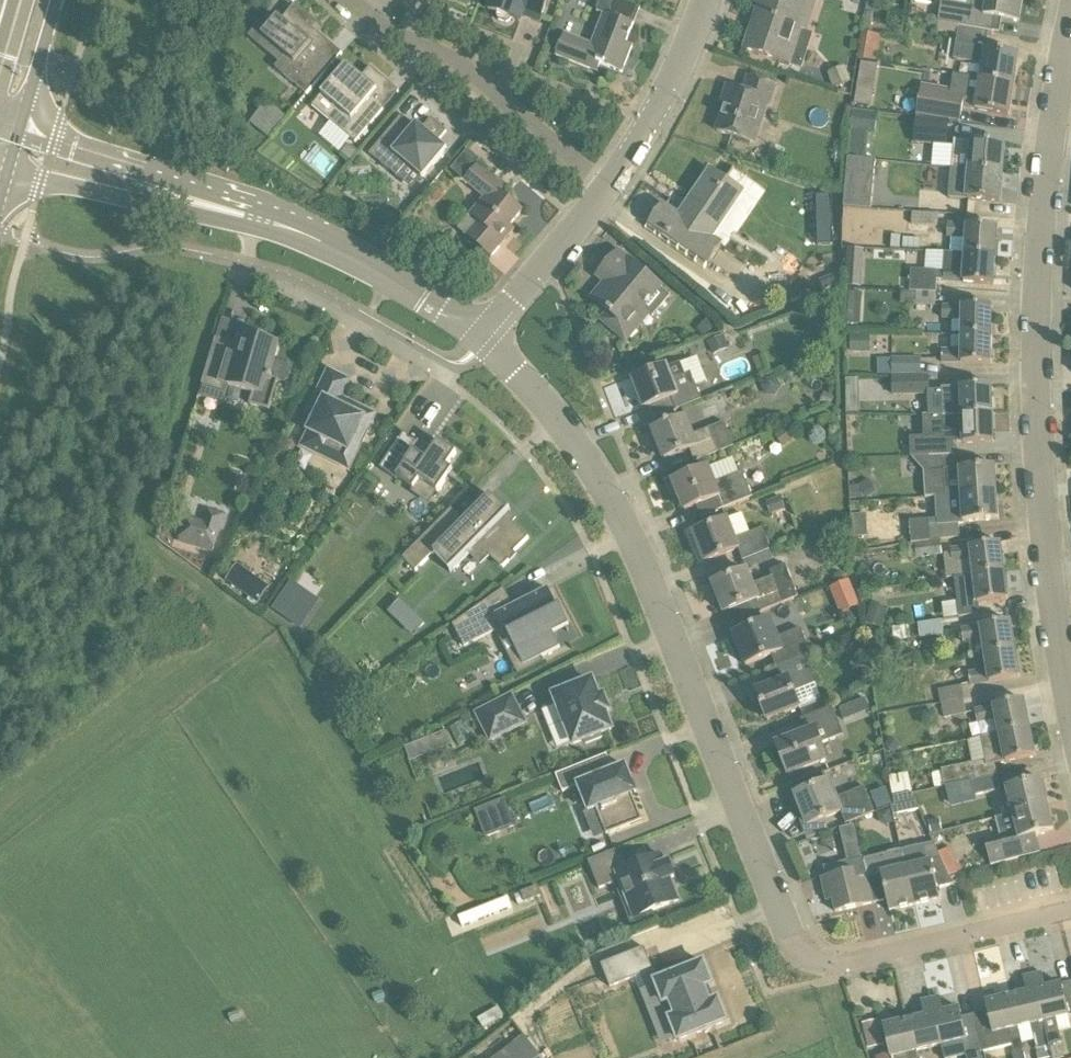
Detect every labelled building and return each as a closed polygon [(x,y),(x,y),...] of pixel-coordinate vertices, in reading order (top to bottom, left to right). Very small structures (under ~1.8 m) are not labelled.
[(489,11),(498,14),(497,17),(499,21),(507,24),(511,22),(512,19),(520,22),(523,15),(541,22),(549,0),(493,0),(489,11)] [(608,14),(614,0),(603,0),(599,10),(606,13),(608,14)] [(774,0),(761,0),(745,49),(784,63),(797,24),(808,27),(817,0),(785,0),(784,3),(774,0)] [(969,6),(943,2),(939,23),(994,33),(997,18),(1021,22),(1025,0),(970,0),(969,6)] [(249,37),(280,63),(276,68),(307,95),(325,75),(313,65),(331,44),(314,30),(319,24),(296,4),(283,20),(279,17),(267,30),(264,27),(263,28),(259,25),(249,37)] [(628,42),(635,25),(608,14),(606,13),(594,44),(566,33),(558,54),(591,67),(594,60),(624,72),(635,45),(628,42)] [(984,64),(981,80),(1014,85),(1019,55),(986,49),(986,50),(981,49),(984,32),(960,28),(957,45),(959,45),(957,60),(984,64)] [(882,36),(871,34),(864,33),(863,33),(859,59),(878,62),(882,36)] [(347,65),(312,106),(331,122),(319,136),(339,153),(351,139),(356,144),(383,111),(371,100),(387,81),(371,68),(362,78),(347,65)] [(834,90),(852,83),(845,67),(827,74),(834,90)] [(733,86),(719,130),(753,141),(766,98),(771,100),(770,104),(771,105),(777,85),(750,76),(745,90),(733,86)] [(1014,85),(981,80),(978,96),(922,86),(917,116),(948,121),(962,123),(964,108),(976,110),(976,111),(1009,116),(1014,85)] [(872,107),(874,92),(858,89),(856,105),(872,107)] [(268,102),(251,121),(270,137),(286,118),(268,102)] [(873,113),(853,111),(851,131),(870,133),(873,113)] [(432,119),(423,129),(417,124),(412,130),(400,121),(402,119),(401,118),(370,155),(414,191),(448,150),(439,142),(448,132),(432,119)] [(946,145),(948,122),(917,119),(915,142),(946,145)] [(953,169),(970,171),(1003,173),(1006,144),(956,140),(954,153),(953,169)] [(342,153),(339,157),(347,163),(350,160),(351,161),(357,154),(348,146),(342,153)] [(844,207),(872,209),(877,162),(848,159),(844,207)] [(510,189),(480,164),(467,179),(487,197),(479,205),(489,213),(483,220),(481,219),(468,234),(493,256),(516,228),(512,224),(525,209),(506,193),(510,189)] [(729,218),(741,200),(746,193),(711,170),(690,202),(692,204),(686,213),(683,211),(681,215),(665,205),(652,225),(685,247),(687,243),(712,259),(709,263),(710,263),(724,243),(723,243),(736,223),(729,218)] [(1003,173),(970,171),(969,186),(952,185),(950,198),(968,200),(1000,203),(1003,173)] [(832,196),(817,196),(818,248),(834,248),(832,196)] [(940,215),(914,213),(913,225),(939,227),(940,215)] [(968,239),(966,255),(996,257),(998,229),(969,227),(949,226),(948,238),(968,239)] [(848,257),(847,270),(864,271),(864,258),(865,250),(848,249),(848,257)] [(610,312),(603,320),(628,341),(640,325),(634,320),(645,308),(651,313),(657,313),(671,296),(672,297),(673,296),(620,251),(607,268),(615,275),(595,299),(610,312)] [(994,285),(996,257),(966,255),(947,253),(945,281),(964,283),(994,285)] [(910,291),(917,292),(937,293),(938,271),(912,269),(912,275),(905,274),(903,289),(911,289),(910,291)] [(819,282),(822,291),(838,285),(834,276),(819,282)] [(936,306),(937,293),(917,292),(917,305),(936,306)] [(963,319),(963,335),(993,336),(993,307),(963,307),(943,307),(943,319),(963,319)] [(706,336),(716,324),(708,317),(698,329),(706,336)] [(265,333),(246,327),(240,344),(218,337),(203,383),(223,389),(224,387),(252,395),(249,406),(269,412),(279,382),(283,382),(288,380),(290,376),(291,372),(288,367),(284,363),(277,361),(282,344),(263,339),(265,333)] [(710,341),(716,353),(728,348),(723,335),(710,341)] [(993,336),(963,335),(963,352),(943,351),(943,363),(962,364),(992,364),(993,336)] [(870,353),(870,337),(850,337),(850,353),(870,353)] [(762,356),(754,359),(760,373),(768,369),(762,356)] [(879,373),(891,374),(891,358),(879,358),(879,373)] [(920,359),(891,358),(891,374),(920,374),(920,359)] [(703,400),(692,373),(687,375),(682,363),(684,363),(683,362),(668,367),(668,366),(634,379),(646,408),(672,397),(677,410),(703,400)] [(302,447),(348,470),(374,416),(340,399),(349,382),(329,373),(309,415),(317,419),(302,447)] [(929,378),(894,378),(894,395),(929,395),(929,378)] [(859,390),(859,379),(846,379),(846,390),(859,390)] [(944,417),(963,416),(993,415),(992,387),(962,388),(943,389),(944,417)] [(831,406),(834,397),(825,393),(821,403),(831,406)] [(944,417),(944,434),(911,435),(911,454),(954,453),(954,444),(964,444),(965,444),(994,443),(993,415),(963,416),(944,417)] [(732,447),(723,423),(690,435),(684,419),(672,424),(671,421),(667,423),(668,425),(655,430),(667,459),(692,449),(696,460),(695,460),(696,461),(732,447)] [(792,438),(785,427),(776,434),(783,445),(792,438)] [(439,442),(431,453),(404,434),(379,470),(396,481),(397,480),(414,491),(420,482),(437,494),(453,471),(448,468),(457,455),(439,442)] [(948,497),(999,495),(998,468),(958,470),(957,457),(928,458),(929,473),(947,472),(948,497)] [(744,471),(716,483),(709,468),(675,482),(686,511),(725,495),(730,507),(754,497),(744,471)] [(851,497),(866,497),(877,490),(870,478),(858,484),(850,485),(851,497)] [(1000,522),(999,495),(948,497),(939,498),(940,520),(911,521),(912,544),(961,539),(961,525),(966,525),(966,524),(1000,522)] [(451,574),(469,556),(481,568),(490,559),(502,570),(509,562),(511,564),(517,557),(514,554),(529,539),(514,524),(517,521),(510,514),(511,513),(510,511),(508,513),(491,496),(464,523),(452,510),(403,560),(416,573),(434,554),(451,570),(449,572),(451,574)] [(767,502),(772,514),(786,509),(781,497),(767,502)] [(205,523),(187,517),(179,543),(213,553),(220,530),(226,531),(230,518),(224,516),(224,514),(208,510),(205,523)] [(867,513),(851,514),(853,536),(868,535),(867,513)] [(695,534),(707,563),(745,548),(750,560),(773,550),(765,529),(752,534),(744,514),(695,534)] [(938,543),(916,546),(918,559),(940,556),(938,543)] [(973,561),(975,577),(1005,573),(1001,545),(971,549),(952,552),(953,563),(973,561)] [(259,604),(271,588),(238,564),(226,581),(259,604)] [(715,585),(726,613),(752,604),(756,616),(800,599),(787,566),(771,573),(774,578),(754,586),(748,572),(715,585)] [(1005,573),(975,577),(977,593),(958,596),(959,607),(979,605),(1008,601),(1005,573)] [(831,588),(836,602),(856,594),(850,580),(831,588)] [(490,619),(483,605),(453,626),(464,648),(496,631),(518,676),(544,664),(541,658),(561,648),(554,636),(570,628),(548,590),(490,619)] [(309,618),(280,599),(272,611),(301,630),(309,618)] [(873,604),(867,623),(882,628),(888,608),(873,604)] [(772,621),(735,636),(747,666),(773,656),(778,668),(807,657),(812,655),(802,629),(779,638),(772,621)] [(942,621),(920,625),(922,638),(944,635),(942,621)] [(987,655),(1005,652),(1017,650),(1012,622),(982,627),(983,627),(963,630),(965,642),(985,639),(987,655)] [(895,641),(911,639),(909,626),(893,628),(895,641)] [(858,640),(852,646),(862,656),(868,649),(858,640)] [(1017,650),(1005,652),(987,655),(990,671),(970,674),(972,686),(992,683),(1021,678),(1017,650)] [(807,657),(778,668),(784,682),(758,692),(769,722),(802,709),(796,694),(818,685),(807,657)] [(593,682),(555,697),(574,746),(612,731),(605,713),(608,712),(603,699),(600,700),(593,682)] [(479,714),(492,741),(526,723),(513,697),(479,714)] [(968,714),(966,700),(944,703),(946,717),(968,714)] [(998,719),(1001,735),(1030,729),(1025,701),(996,707),(976,711),(979,723),(998,719)] [(844,721),(857,716),(853,704),(840,709),(844,721)] [(808,733),(778,745),(791,776),(829,760),(823,745),(845,736),(834,708),(803,720),(808,733)] [(945,787),(972,782),(998,776),(995,763),(1007,761),(1007,763),(1036,757),(1030,729),(1001,735),(982,738),(987,761),(942,771),(945,787)] [(891,737),(885,745),(894,752),(901,744),(891,737)] [(412,762),(426,757),(420,742),(406,748),(412,762)] [(607,757),(556,776),(563,794),(577,788),(588,815),(597,812),(607,836),(642,822),(633,798),(637,796),(625,765),(612,770),(607,757)] [(798,795),(810,826),(842,813),(847,825),(876,813),(866,788),(837,799),(827,773),(804,782),(808,791),(798,795)] [(914,794),(910,773),(891,777),(895,797),(914,794)] [(976,797),(1001,791),(998,776),(972,782),(976,797)] [(1014,814),(1049,806),(1042,779),(1007,788),(1014,814)] [(872,794),(878,811),(893,804),(886,788),(872,794)] [(517,827),(508,804),(506,798),(476,810),(487,838),(517,827)] [(1049,806),(1014,814),(998,818),(1003,838),(989,841),(995,865),(1020,859),(1016,841),(1021,840),(1021,841),(1055,832),(1049,806)] [(876,814),(879,821),(886,825),(895,822),(891,808),(876,814)] [(940,819),(929,821),(932,834),(943,831),(940,819)] [(857,825),(842,828),(846,844),(861,841),(857,825)] [(942,900),(939,889),(955,885),(935,843),(903,851),(916,906),(942,900)] [(661,856),(629,869),(621,849),(588,863),(599,890),(614,884),(631,927),(655,917),(654,914),(680,903),(671,880),(674,878),(668,863),(664,865),(661,856)] [(916,906),(903,851),(865,860),(869,878),(875,904),(888,901),(890,912),(916,906)] [(875,904),(869,878),(857,881),(854,870),(822,878),(826,893),(825,894),(825,895),(826,895),(828,902),(834,900),(837,913),(875,904)] [(537,888),(521,894),(525,904),(541,898),(537,888)] [(495,916),(512,909),(508,899),(491,906),(458,918),(462,929),(495,916)] [(645,946),(602,963),(611,986),(654,969),(645,946)] [(704,989),(712,986),(703,964),(655,983),(664,1004),(670,1002),(676,1018),(670,1020),(679,1042),(726,1023),(718,1001),(710,1004),(704,989)] [(1049,1046),(1062,1043),(1063,1043),(1057,1019),(1070,1016),(1062,984),(1046,988),(1042,973),(1033,975),(1049,1046)] [(1020,1028),(1031,1025),(1037,1049),(1049,1046),(1033,975),(1023,977),(1027,992),(1012,996),(1020,1028)] [(1070,1016),(1070,982),(1062,984),(1070,1016)] [(984,1052),(1013,1046),(1015,1054),(1025,1051),(1020,1028),(1012,996),(986,1002),(993,1033),(980,1036),(984,1052)] [(942,1046),(945,1057),(957,1057),(968,1056),(969,1057),(983,1057),(981,1053),(984,1052),(980,1036),(975,1015),(962,1018),(960,1008),(944,1012),(940,997),(931,999),(942,1046)] [(917,1052),(942,1046),(931,999),(921,1001),(925,1016),(910,1020),(917,1052)] [(881,1020),(868,1023),(873,1045),(886,1042),(881,1020)] [(890,1054),(891,1057),(919,1057),(917,1052),(910,1020),(884,1026),(890,1054)] [(496,1057),(545,1057),(528,1035),(496,1057)] [(479,1052),(482,1057),(492,1057),(514,1047),(509,1038),(479,1052)]
